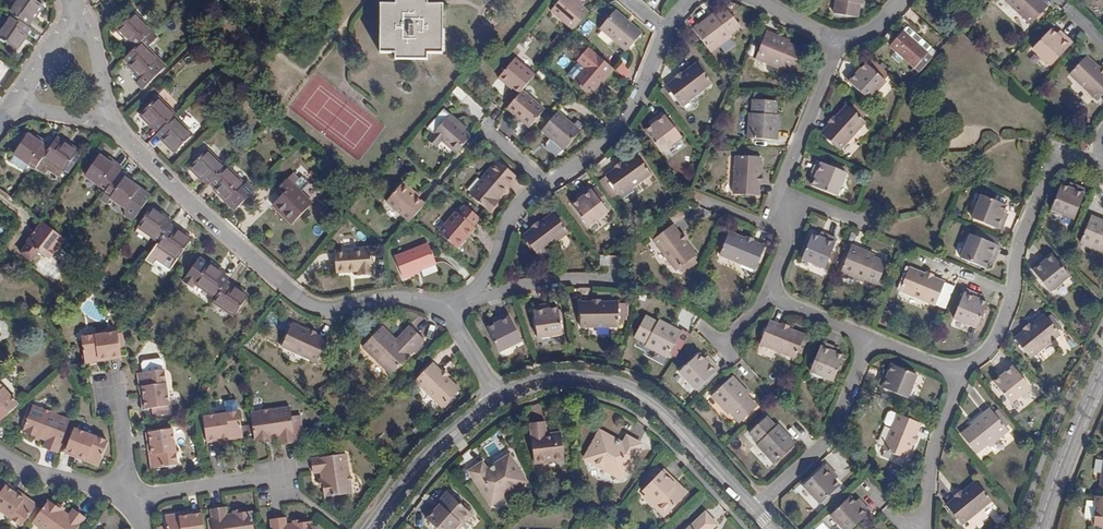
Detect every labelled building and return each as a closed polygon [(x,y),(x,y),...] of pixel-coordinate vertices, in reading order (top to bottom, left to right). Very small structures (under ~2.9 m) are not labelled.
[(8,12),(10,14),(27,25),(31,20),(32,21),(43,5),(35,0),(17,0),(8,12)] [(395,4),(380,4),(380,53),(395,53),(395,59),(426,60),(426,53),(442,53),(442,5),(427,4),(427,0),(395,0),(395,4)] [(576,30),(591,13),(584,8),(578,3),(580,0),(563,0),(554,10),(576,30)] [(830,11),(853,14),(855,0),(832,0),(830,11)] [(1032,2),(1030,0),(998,0),(996,2),(1024,28),(1041,11),(1032,2)] [(715,13),(695,28),(712,49),(731,35),(730,33),(741,25),(727,6),(716,14),(715,13)] [(602,27),(628,50),(643,33),(617,10),(602,27)] [(128,43),(130,42),(135,47),(140,42),(152,30),(134,12),(116,30),(128,43)] [(26,33),(30,28),(27,25),(10,14),(0,29),(0,38),(17,50),(28,35),(26,33)] [(898,30),(920,50),(925,44),(902,25),(898,30)] [(789,38),(767,30),(757,56),(780,65),(781,62),(794,67),(802,45),(789,40),(789,38)] [(928,57),(920,50),(898,30),(884,45),(915,72),(928,57)] [(1054,40),(1050,37),(1045,33),(1027,51),(1045,68),(1066,46),(1056,37),(1054,40)] [(136,82),(143,88),(165,66),(140,42),(135,47),(123,59),(128,64),(127,65),(140,79),(136,82)] [(617,69),(600,53),(576,81),(591,95),(607,78),(608,79),(617,69)] [(510,82),(523,93),(526,89),(539,74),(516,55),(499,76),(508,83),(510,82)] [(1099,77),(1095,72),(1081,60),(1064,76),(1091,102),(1102,91),(1102,80),(1099,77)] [(698,63),(684,74),(678,78),(668,85),(683,105),(713,82),(698,63)] [(855,72),(852,70),(844,79),(865,97),(882,79),(864,63),(857,69),(855,72)] [(459,86),(454,92),(464,100),(469,94),(459,86)] [(523,93),(511,107),(532,125),(547,107),(526,89),(523,93)] [(152,128),(153,127),(158,132),(174,116),(175,115),(157,97),(139,115),(152,128)] [(751,111),(750,111),(749,135),(775,136),(777,112),(774,111),(775,98),(752,98),(751,111)] [(845,104),(832,118),(827,123),(819,132),(835,148),(862,118),(845,104)] [(544,129),(553,137),(556,135),(570,146),(584,130),(582,129),(578,125),(560,110),(544,129)] [(658,122),(654,125),(648,130),(664,150),(684,135),(665,111),(655,119),(658,122)] [(474,135),(467,130),(457,121),(459,118),(453,113),(437,131),(445,139),(459,152),(473,136),(474,135)] [(174,116),(158,132),(157,133),(162,138),(161,140),(174,153),(192,135),(174,116)] [(469,127),(459,118),(457,121),(467,130),(469,127)] [(445,139),(437,131),(431,138),(439,146),(445,139)] [(28,134),(14,154),(34,169),(43,157),(50,147),(43,142),(42,144),(28,134)] [(556,135),(553,137),(567,149),(570,146),(556,135)] [(64,142),(63,143),(56,138),(50,147),(43,157),(63,171),(78,151),(64,142)] [(202,181),(203,180),(208,185),(210,183),(225,168),(206,150),(188,167),(202,181)] [(757,192),(759,178),(760,173),(762,154),(738,152),(734,190),(757,192)] [(625,164),(619,168),(609,176),(623,194),(653,172),(639,154),(625,164)] [(99,156),(85,175),(106,191),(119,172),(121,169),(114,164),(113,165),(99,156)] [(813,172),(811,176),(808,183),(832,192),(842,170),(814,159),(809,170),(813,172)] [(487,179),(474,193),(493,210),(502,200),(500,198),(510,187),(511,188),(521,177),(501,160),(486,178),(487,179)] [(226,167),(225,168),(210,183),(215,189),(214,190),(234,211),(254,191),(246,183),(244,185),(226,167)] [(119,172),(106,191),(100,199),(106,203),(111,198),(125,208),(126,215),(133,220),(150,196),(125,179),(126,177),(119,172)] [(292,224),(312,203),(293,185),(297,180),(291,174),(278,187),(283,193),(272,205),(292,224)] [(389,201),(413,221),(414,220),(426,206),(412,194),(414,191),(404,183),(389,201)] [(1088,188),(1077,184),(1075,188),(1070,186),(1064,183),(1053,208),(1076,217),(1088,188)] [(593,187),(583,195),(585,198),(582,201),(576,205),(592,226),(612,211),(593,187)] [(1002,229),(1007,216),(1005,215),(1006,211),(1008,204),(984,195),(975,218),(1002,229)] [(484,216),(467,202),(442,231),(461,248),(473,234),(471,233),(477,225),(484,216)] [(151,206),(137,226),(159,241),(166,231),(170,225),(172,223),(166,219),(167,217),(151,206)] [(544,223),(538,228),(529,235),(543,255),(573,232),(558,213),(544,223)] [(1094,214),(1084,239),(1102,247),(1102,217),(1094,214)] [(63,238),(40,221),(26,240),(44,255),(48,258),(63,238)] [(159,241),(156,245),(144,259),(153,265),(156,261),(170,270),(192,239),(176,228),(174,229),(170,225),(166,231),(159,241)] [(471,233),(473,234),(479,227),(477,225),(471,233)] [(687,240),(682,234),(675,225),(657,238),(679,268),(698,254),(687,240)] [(768,245),(755,240),(749,237),(733,231),(724,253),(758,267),(768,245)] [(993,267),(996,257),(993,256),(995,251),(998,241),(973,231),(964,255),(993,267)] [(840,239),(830,234),(829,237),(823,236),(815,232),(805,257),(828,267),(840,239)] [(37,251),(44,255),(26,240),(25,241),(26,243),(19,252),(30,261),(37,251)] [(406,277),(419,273),(417,270),(422,268),(439,262),(432,244),(398,256),(406,277)] [(879,254),(857,245),(847,272),(869,281),(870,278),(882,283),(890,262),(878,257),(879,254)] [(376,274),(374,250),(365,251),(365,248),(338,250),(340,272),(362,271),(362,275),(376,274)] [(1046,261),(1043,258),(1033,265),(1053,290),(1072,274),(1055,253),(1050,257),(1046,261)] [(612,255),(604,255),(604,263),(612,264),(612,255)] [(215,298),(226,282),(229,279),(222,275),(224,274),(209,264),(208,265),(199,259),(183,282),(192,288),(195,283),(215,298)] [(937,276),(931,274),(914,267),(905,290),(939,304),(948,281),(937,276)] [(226,282),(215,298),(213,302),(234,316),(249,296),(233,285),(232,286),(226,282)] [(991,301),(984,298),(980,296),(982,292),(970,287),(959,316),(982,325),(991,301)] [(621,301),(604,302),(598,302),(584,302),(584,325),(622,325),(621,301)] [(548,308),(548,304),(535,306),(540,336),(565,332),(561,307),(553,308),(548,308)] [(1050,311),(1036,323),(1030,327),(1021,335),(1035,353),(1064,330),(1050,311)] [(502,320),(497,322),(491,326),(502,350),(524,338),(510,312),(500,317),(502,320)] [(662,320),(650,315),(639,335),(650,342),(649,343),(671,356),(685,330),(663,318),(662,320)] [(789,326),(782,324),(771,320),(763,342),(798,356),(806,334),(789,326)] [(318,335),(312,333),(296,325),(286,346),(321,362),(330,341),(318,335)] [(390,365),(396,371),(425,340),(416,331),(402,345),(398,341),(383,327),(365,346),(388,367),(390,365)] [(402,345),(416,331),(412,327),(398,341),(402,345)] [(123,339),(127,339),(126,331),(122,331),(122,330),(86,335),(89,362),(106,359),(105,355),(125,352),(124,345),(123,339)] [(836,348),(837,345),(825,341),(813,369),(836,378),(846,353),(839,350),(836,348)] [(722,367),(714,357),(711,360),(707,356),(703,351),(684,369),(700,387),(722,367)] [(1015,361),(1006,368),(1009,372),(1004,375),(999,380),(1015,400),(1034,385),(1015,361)] [(891,374),(887,372),(883,384),(910,395),(920,371),(896,362),(893,369),(891,374)] [(145,376),(147,392),(151,392),(154,412),(160,411),(160,418),(178,416),(177,409),(172,373),(171,364),(169,363),(153,365),(151,367),(152,376),(145,376)] [(463,389),(450,376),(444,371),(436,363),(419,380),(446,406),(463,389)] [(753,393),(737,375),(714,396),(730,414),(732,412),(740,421),(760,403),(752,394),(753,393)] [(11,422),(28,406),(4,379),(0,382),(0,411),(11,422)] [(227,411),(238,409),(237,401),(226,403),(227,411)] [(977,424),(967,432),(982,450),(992,443),(993,444),(1013,428),(995,406),(975,422),(977,424)] [(265,413),(256,414),(260,441),(271,439),(278,438),(285,437),(287,445),(302,443),(296,408),(276,411),(276,410),(264,412),(265,413)] [(37,438),(45,440),(50,443),(48,451),(64,457),(76,424),(55,416),(56,415),(46,411),(45,412),(37,410),(28,434),(37,438)] [(8,424),(11,422),(0,411),(0,416),(8,424)] [(917,438),(920,432),(924,420),(904,411),(889,447),(910,455),(917,438)] [(771,415),(751,433),(760,443),(758,444),(775,462),(798,441),(781,422),(779,424),(771,415)] [(214,446),(228,444),(228,440),(250,438),(246,416),(211,421),(214,446)] [(533,421),(538,459),(568,456),(565,430),(550,432),(549,419),(533,421)] [(590,456),(623,472),(627,465),(631,466),(644,439),(632,433),(628,440),(624,438),(623,441),(619,439),(620,436),(604,428),(590,456)] [(81,429),(73,452),(92,459),(91,462),(106,467),(115,442),(81,429)] [(160,455),(156,456),(159,472),(185,468),(180,432),(157,435),(160,455)] [(72,455),(91,462),(92,459),(73,452),(72,455)] [(328,479),(329,486),(331,496),(358,493),(357,485),(358,485),(356,474),(355,474),(351,453),(316,457),(319,473),(327,472),(328,479)] [(496,468),(493,465),(491,467),(486,461),(474,469),(491,495),(494,492),(498,498),(529,478),(512,453),(498,462),(501,465),(496,468)] [(844,482),(840,477),(837,474),(840,471),(831,462),(810,481),(825,499),(844,482)] [(665,466),(664,468),(673,477),(671,479),(675,482),(678,479),(665,466)] [(673,477),(664,468),(645,487),(648,491),(646,493),(657,504),(660,501),(669,511),(689,490),(678,479),(675,482),(671,479),(673,477)] [(968,492),(962,496),(954,503),(968,520),(997,498),(983,481),(968,492)] [(12,488),(10,491),(28,504),(30,501),(12,488)] [(10,491),(0,505),(0,511),(24,528),(27,528),(41,510),(30,501),(28,504),(10,491)] [(430,518),(442,528),(457,528),(463,523),(462,521),(471,511),(451,492),(441,502),(444,505),(430,518)] [(860,499),(856,494),(837,512),(852,528),(854,528),(875,510),(867,500),(864,503),(860,499)] [(660,501),(657,504),(666,513),(669,511),(660,501)] [(427,515),(430,518),(444,505),(441,502),(427,515)] [(66,524),(61,520),(65,514),(53,505),(36,528),(73,528),(72,528),(66,524)] [(462,521),(463,523),(473,513),(471,511),(462,521)] [(714,528),(712,527),(718,521),(708,511),(689,528),(714,528)] [(239,520),(233,521),(231,512),(215,515),(217,528),(259,528),(257,517),(247,519),(239,520)] [(307,525),(300,525),(293,526),(292,518),(277,520),(278,528),(319,528),(318,523),(307,525)] [(185,520),(171,522),(172,528),(209,528),(208,520),(185,523),(185,520)]
